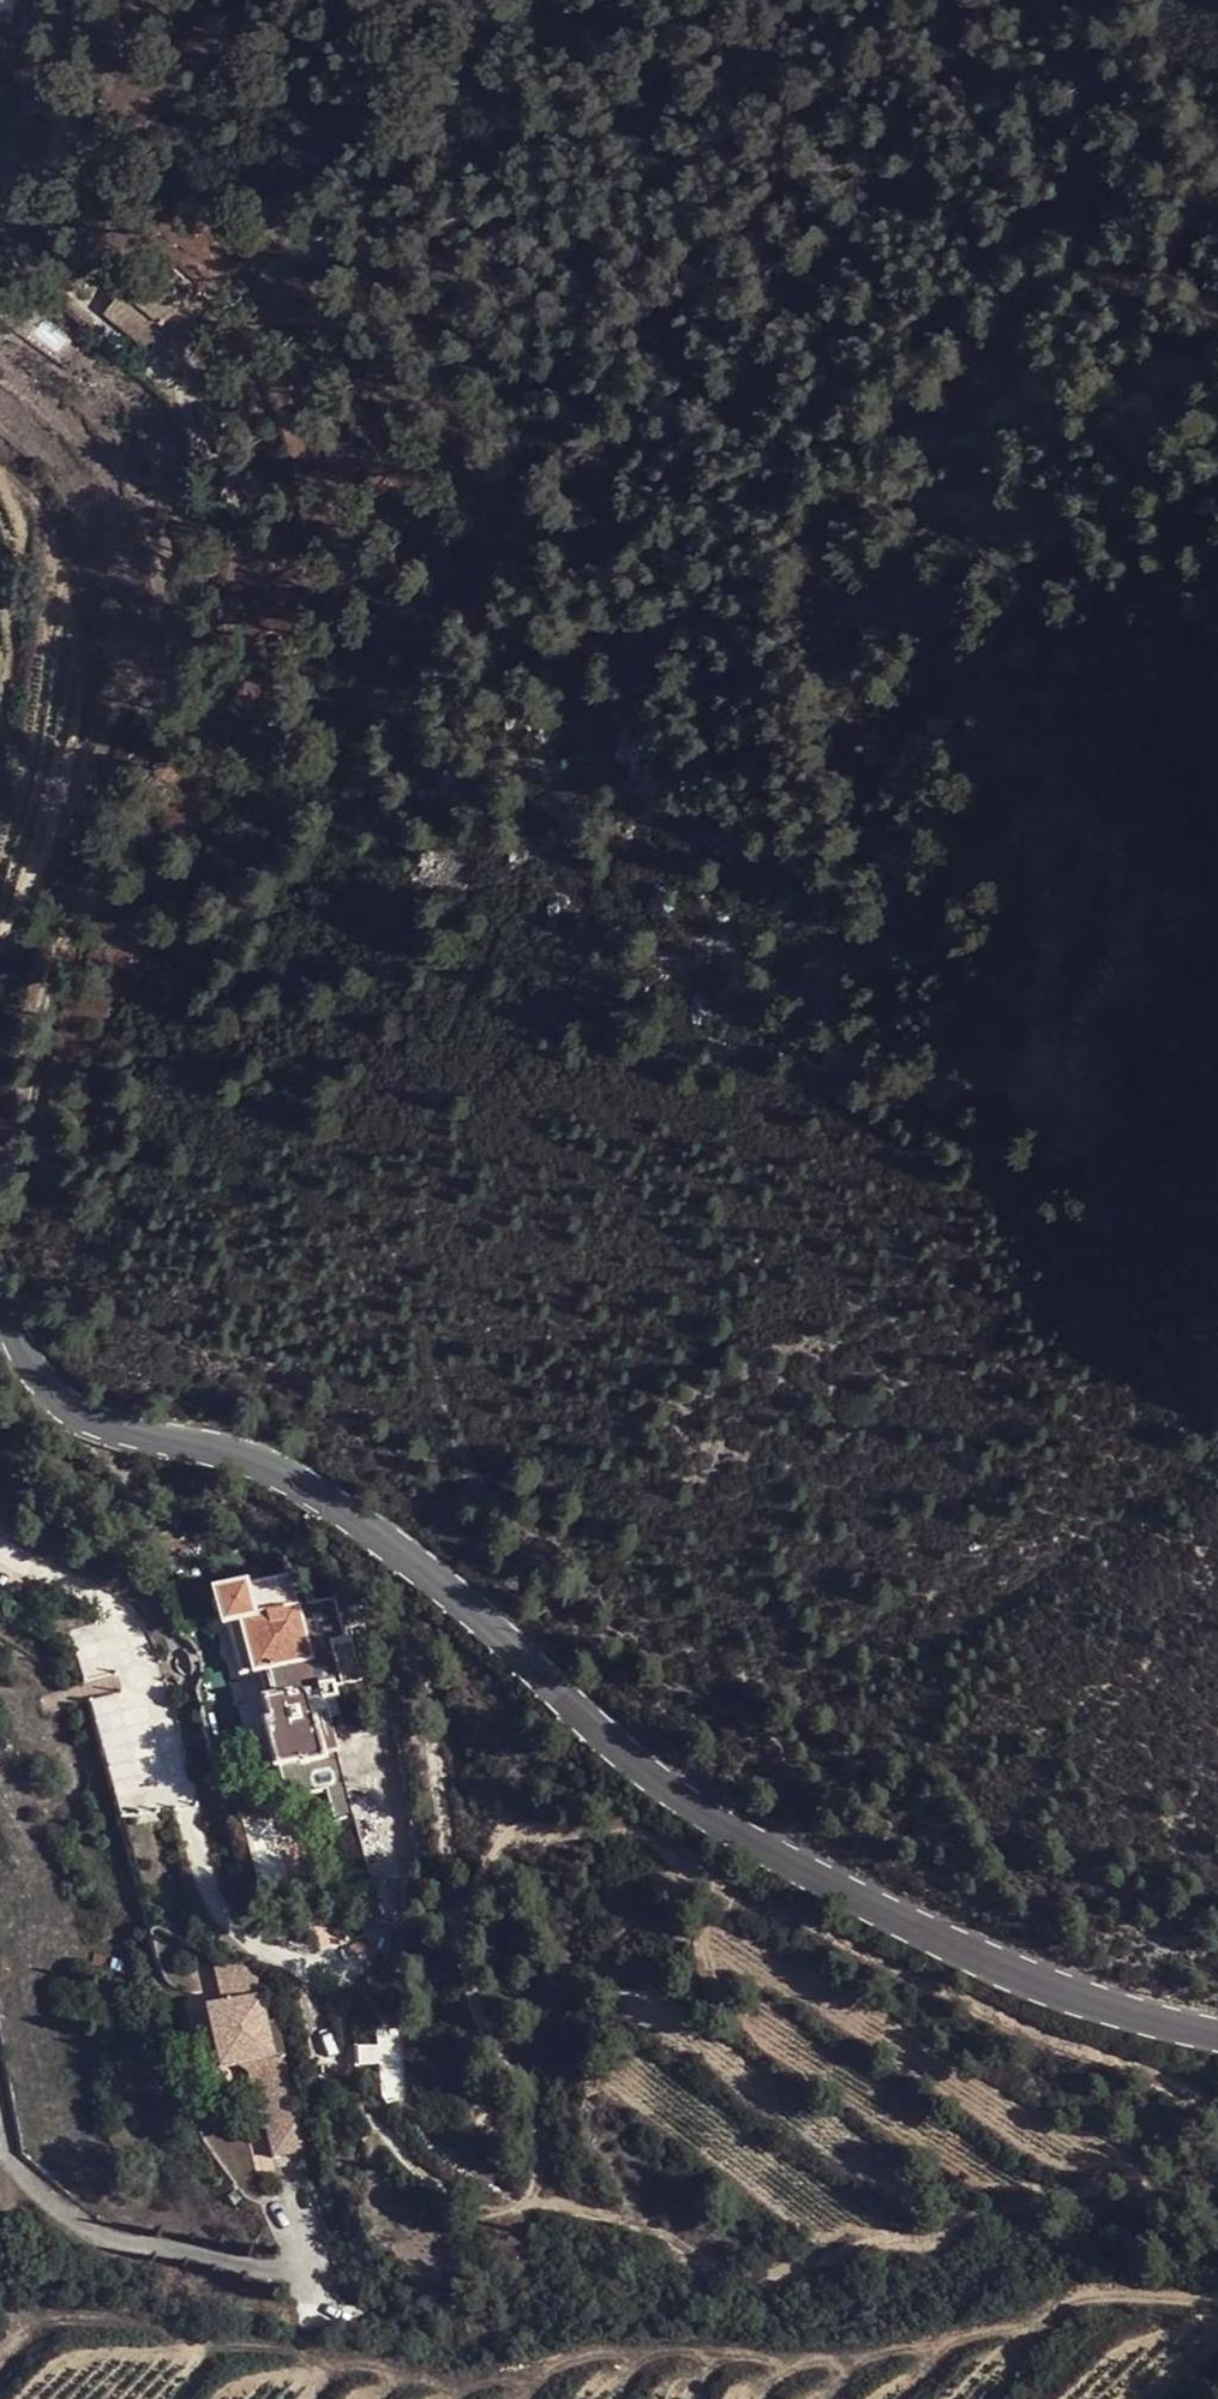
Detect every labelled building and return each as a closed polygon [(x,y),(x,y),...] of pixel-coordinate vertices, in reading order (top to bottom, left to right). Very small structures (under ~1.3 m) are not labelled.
[(179,301),(193,286),(170,266),(163,275),(150,262),(105,309),(144,344),(149,339),(168,359),(191,336),(183,328),(195,318),(179,301)] [(232,430),(237,446),(247,442),(244,428),(232,430)] [(221,434),(225,449),(237,446),(232,430),(221,434)] [(312,1514),(306,1511),(302,1519),(307,1522),(312,1514)] [(278,1664),(308,1657),(310,1655),(288,1574),(214,1593),(223,1625),(230,1624),(240,1621),(253,1670),(278,1664)] [(346,1635),(336,1597),(311,1603),(320,1641),(346,1635)] [(242,1673),(253,1670),(240,1621),(230,1624),(242,1673)] [(278,1664),(283,1690),(304,1685),(315,1683),(308,1657),(278,1664)] [(315,1683),(304,1685),(309,1701),(319,1698),(315,1683)] [(304,1685),(283,1690),(260,1696),(265,1717),(260,1718),(273,1765),(275,1770),(279,1769),(287,1798),(315,1790),(308,1762),(323,1758),(309,1701),(304,1685)] [(266,1768),(273,1765),(260,1718),(253,1720),(266,1768)] [(254,1955),(228,1959),(234,1993),(261,1989),(254,1955)] [(234,2002),(206,2007),(211,2040),(213,2041),(216,2065),(282,2054),(278,2030),(253,2033),(249,2010),(235,2012),(234,2002)] [(247,2075),(249,2087),(265,2083),(263,2071),(247,2075)] [(265,2083),(249,2087),(246,2088),(259,2141),(263,2141),(265,2148),(274,2146),(267,2117),(277,2114),(270,2082),(265,2083)]
